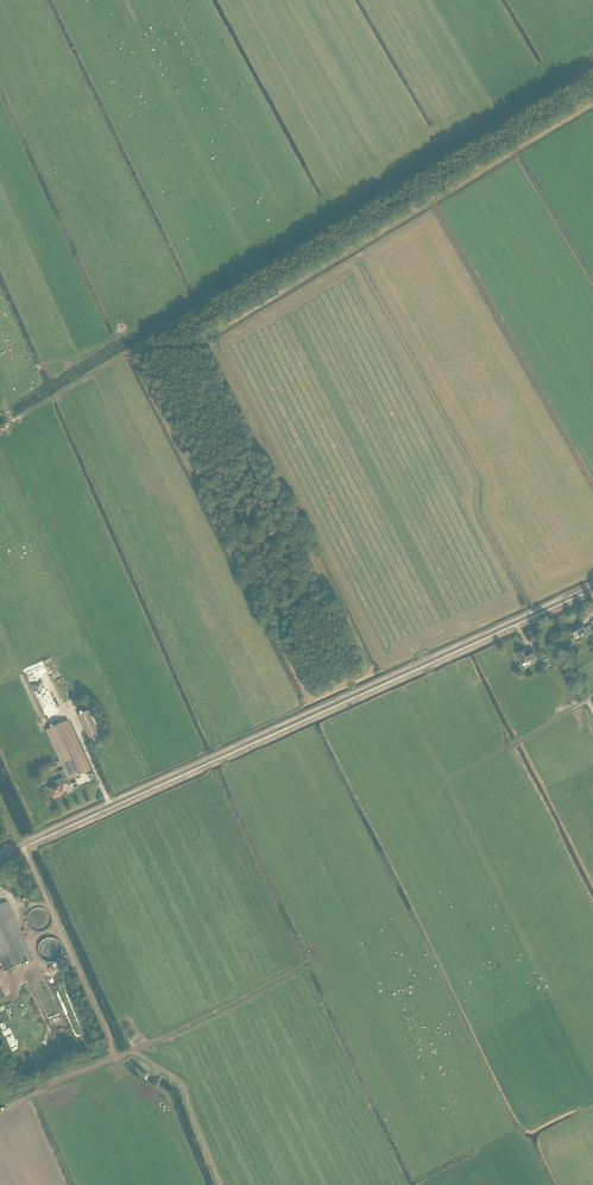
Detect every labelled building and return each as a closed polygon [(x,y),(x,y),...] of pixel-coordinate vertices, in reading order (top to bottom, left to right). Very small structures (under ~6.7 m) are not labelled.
[(591,623),(592,625),(584,630),(582,625),(571,631),(575,639),(586,633),(587,636),(592,633),(592,622),(591,623)] [(527,654),(524,650),(516,654),(522,665),(526,663),(527,664),(531,662),(531,663),(537,660),(536,657),(533,650),(527,654)] [(551,666),(547,659),(542,662),(545,668),(551,666)] [(92,704),(80,710),(83,715),(94,709),(92,704)] [(106,736),(94,709),(83,715),(79,716),(91,743),(106,736)] [(63,786),(68,784),(66,780),(68,780),(91,770),(68,721),(46,731),(63,770),(60,771),(63,778),(54,782),(55,786),(49,789),(51,794),(52,794),(54,798),(63,794),(61,790),(62,790),(63,787),(63,786)] [(5,972),(33,959),(7,901),(0,905),(0,960),(5,972)] [(46,938),(40,958),(58,962),(64,943),(46,938)] [(21,1064),(36,1057),(32,1047),(16,1054),(21,1064)]
